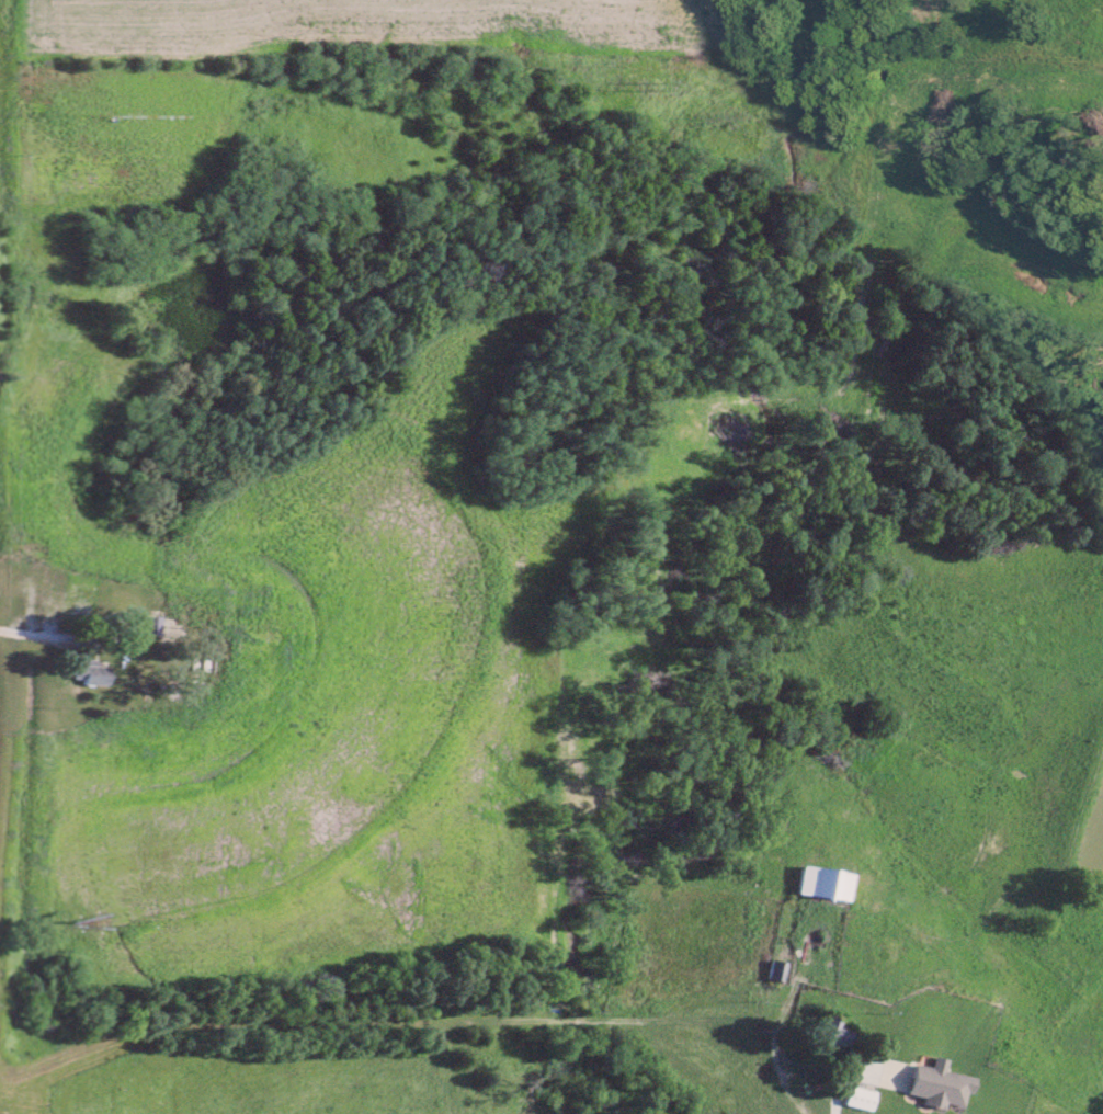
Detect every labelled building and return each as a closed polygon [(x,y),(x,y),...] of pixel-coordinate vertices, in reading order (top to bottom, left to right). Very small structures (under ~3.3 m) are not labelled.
[(158,616),(140,615),(140,633),(158,633),(158,616)] [(70,664),(69,678),(79,678),(79,684),(106,685),(106,665),(70,664)] [(797,893),(848,901),(852,872),(801,865),(797,893)] [(816,1043),(829,1046),(831,1040),(846,1044),(850,1029),(837,1026),(839,1017),(823,1013),(816,1043)] [(972,1076),(944,1070),(947,1058),(932,1055),(930,1065),(914,1062),(907,1093),(923,1096),(922,1103),(943,1108),(944,1102),(966,1106),(972,1076)] [(844,1103),(871,1109),(875,1090),(848,1084),(844,1103)]
